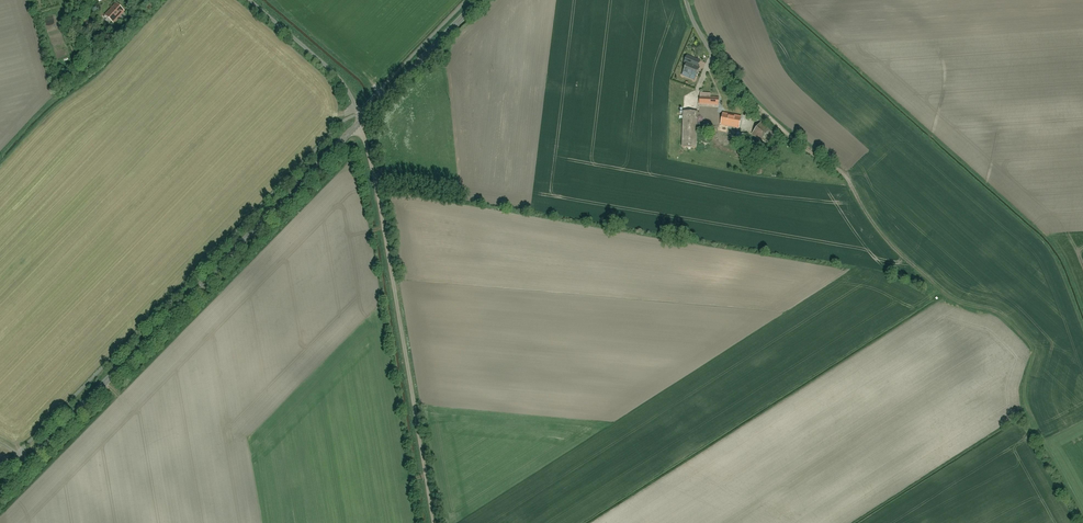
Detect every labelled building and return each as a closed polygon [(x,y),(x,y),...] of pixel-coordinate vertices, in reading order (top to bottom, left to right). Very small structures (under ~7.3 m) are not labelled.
[(123,12),(114,3),(104,14),(113,23),(123,12)] [(104,32),(99,27),(87,40),(92,45),(104,32)] [(691,58),(684,56),(681,65),(684,65),(682,74),(693,77),(696,65),(689,63),(691,58)] [(717,96),(698,95),(698,104),(717,105),(717,96)] [(696,110),(682,110),(682,149),(696,149),(696,110)] [(740,117),(723,113),(720,123),(738,127),(740,117)] [(768,129),(760,123),(751,133),(759,140),(768,129)] [(757,151),(750,146),(747,152),(754,156),(757,151)]
